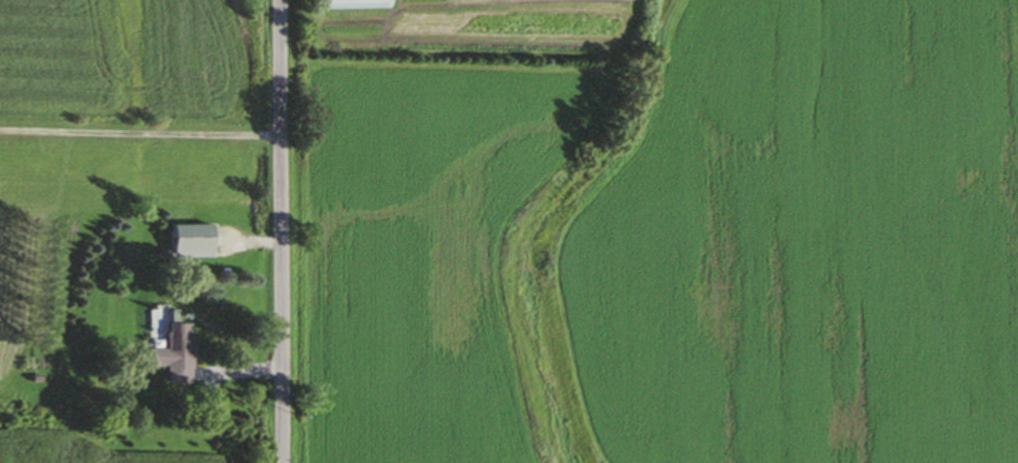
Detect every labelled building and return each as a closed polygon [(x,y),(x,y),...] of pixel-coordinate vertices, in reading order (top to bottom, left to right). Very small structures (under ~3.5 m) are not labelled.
[(209,226),(170,226),(170,259),(209,258),(209,226)] [(188,325),(165,325),(164,351),(149,351),(149,367),(166,367),(166,384),(187,385),(188,325)]
